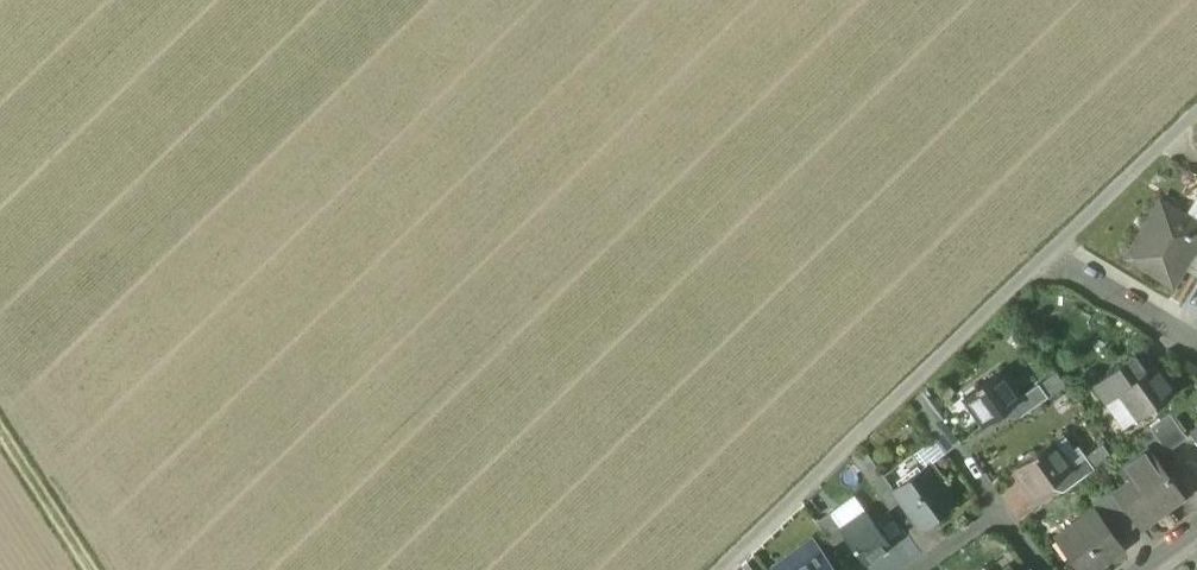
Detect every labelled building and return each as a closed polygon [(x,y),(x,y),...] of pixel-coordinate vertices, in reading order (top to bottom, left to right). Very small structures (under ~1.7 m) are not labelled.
[(1161,203),(1127,260),(1174,288),(1196,250),(1196,225),(1189,220),(1161,203)] [(1189,220),(1196,225),(1196,207),(1189,220)] [(1136,358),(1094,388),(1107,405),(1120,395),(1140,422),(1153,412),(1154,414),(1159,410),(1158,408),(1177,395),(1157,368),(1148,375),(1136,358)] [(1052,370),(1037,380),(1045,393),(1061,382),(1052,370)] [(1002,374),(967,400),(986,427),(1014,407),(1022,401),(1021,400),(1002,374)] [(1040,387),(1021,400),(1022,401),(1014,407),(1021,417),(1048,398),(1040,387)] [(963,443),(923,392),(910,405),(948,455),(963,443)] [(1171,416),(1152,429),(1170,454),(1189,440),(1171,416)] [(1170,454),(1152,429),(1139,438),(1149,451),(1150,451),(1158,462),(1170,454)] [(1052,444),(1016,469),(1036,497),(1059,480),(1071,471),(1071,470),(1052,444)] [(1103,446),(1086,458),(1095,470),(1112,457),(1103,446)] [(897,489),(865,448),(853,459),(892,510),(903,502),(895,491),(897,489)] [(1149,451),(1122,470),(1135,489),(1122,498),(1121,499),(1138,523),(1142,530),(1184,499),(1158,462),(1150,451),(1149,451)] [(1086,458),(1071,470),(1071,471),(1059,480),(1067,491),(1095,470),(1086,458)] [(897,489),(895,491),(903,502),(923,529),(957,505),(929,466),(897,489)] [(1138,523),(1121,499),(1122,498),(1114,488),(1101,497),(1123,529),(1126,533),(1138,523)] [(1123,529),(1101,497),(1087,507),(1093,514),(1096,512),(1112,536),(1123,529)] [(893,546),(868,512),(844,529),(842,531),(848,538),(867,565),(893,546)] [(1062,536),(1077,556),(1073,559),(1080,569),(1096,569),(1122,551),(1112,537),(1112,536),(1096,512),(1093,514),(1062,536)] [(844,529),(831,514),(818,524),(835,548),(848,538),(842,531),(844,529)] [(820,553),(796,569),(832,569),(820,553)]
